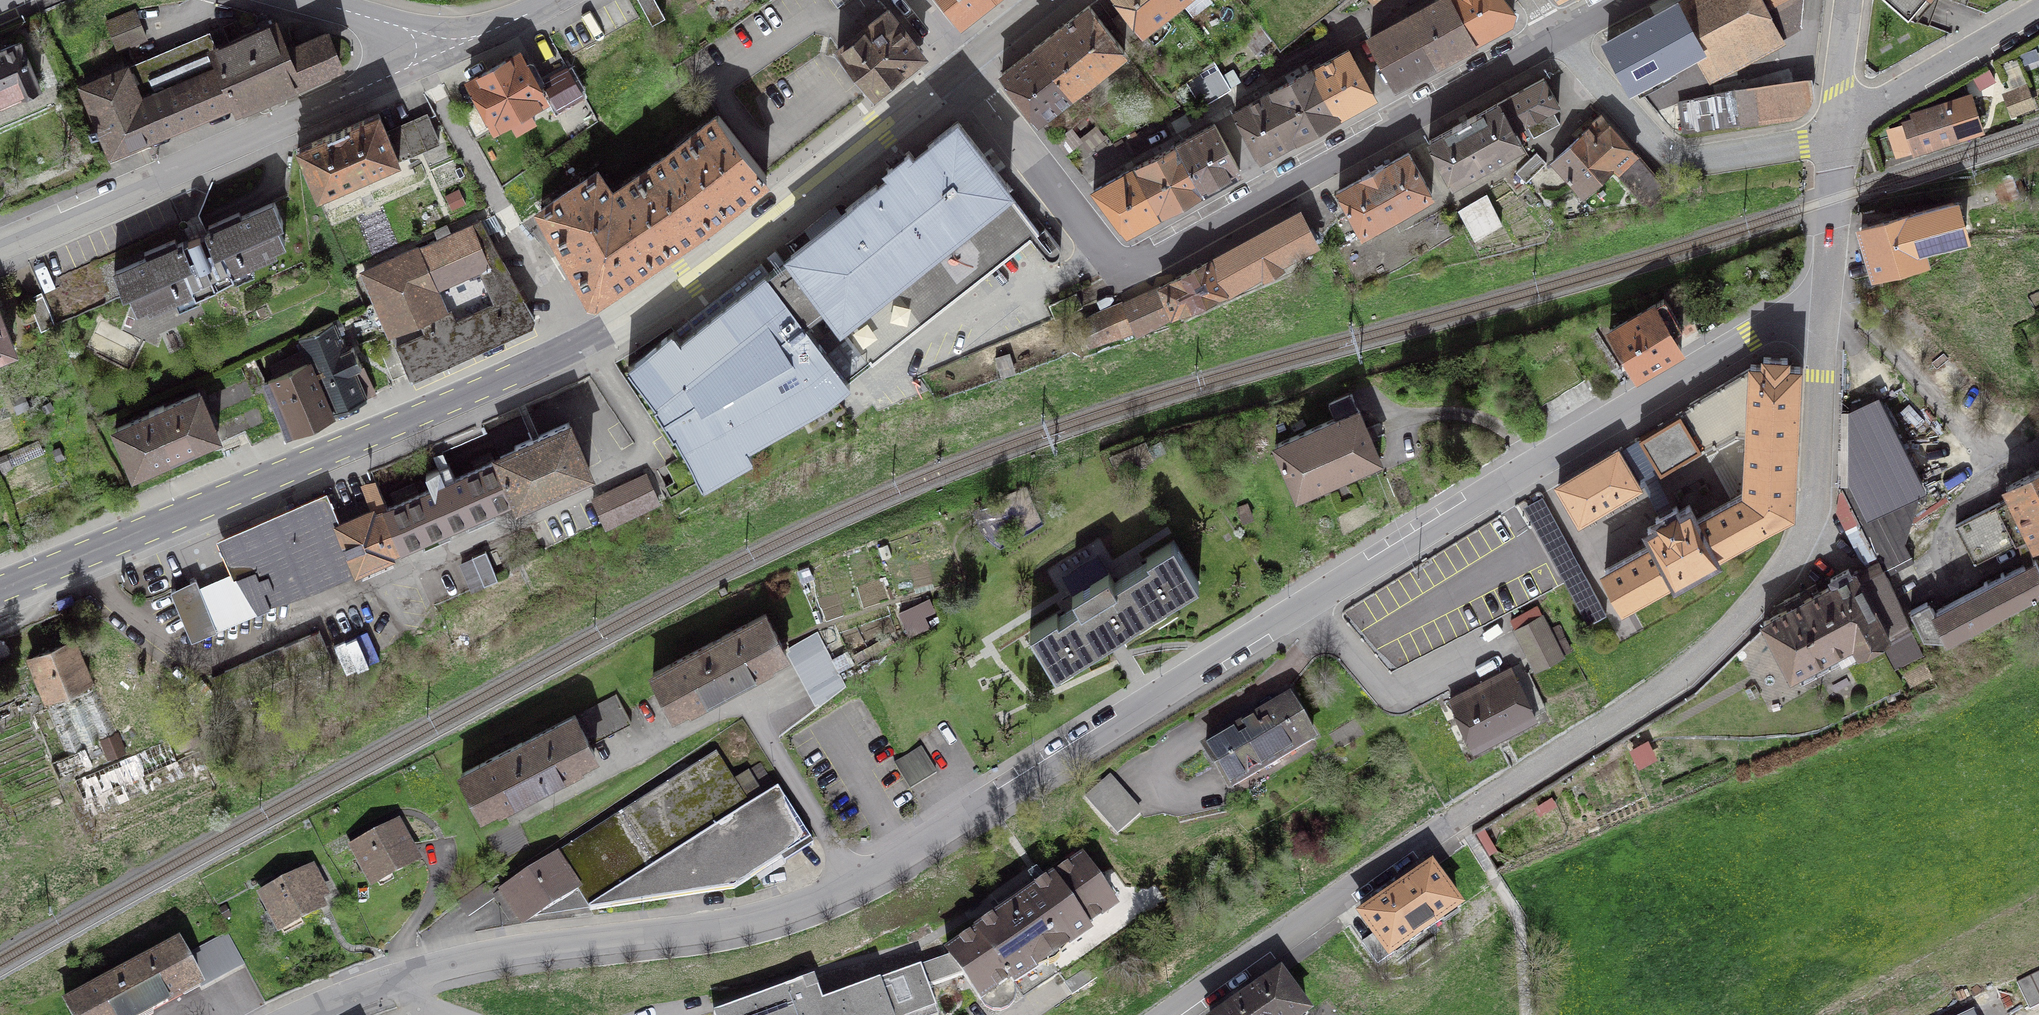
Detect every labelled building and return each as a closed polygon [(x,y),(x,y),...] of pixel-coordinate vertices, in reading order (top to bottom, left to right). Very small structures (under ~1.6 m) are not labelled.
[(665,17),(655,0),(638,0),(652,24),(665,17)] [(961,22),(989,0),(944,0),(961,22)] [(1123,9),(1111,19),(1130,42),(1174,7),(1168,0),(1116,0),(1123,9)] [(1448,0),(1439,0),(1409,16),(1435,63),(1472,43),(1448,0)] [(1472,43),(1510,22),(1513,12),(1504,0),(1448,0),(1472,43)] [(1699,48),(1696,49),(1706,67),(1774,31),(1777,37),(1799,22),(1801,0),(1778,0),(1764,8),(1759,0),(1688,0),(1677,6),(1699,48)] [(1938,0),(1887,0),(1908,18),(1929,25),(1938,0)] [(1089,5),(1036,47),(1072,92),(1125,51),(1089,5)] [(1652,19),(1674,61),(1696,49),(1699,48),(1677,6),(1652,19)] [(118,50),(146,38),(134,10),(106,22),(118,50)] [(837,50),(871,93),(922,54),(888,11),(837,50)] [(1397,84),(1435,63),(1409,16),(1370,37),(1397,84)] [(1652,19),(1607,43),(1630,86),(1674,61),(1652,19)] [(273,23),(215,48),(222,63),(149,94),(136,64),(83,87),(111,152),(235,100),(239,109),(339,66),(325,33),(285,51),(273,23)] [(1246,38),(1255,49),(1269,38),(1261,26),(1246,38)] [(209,34),(136,64),(149,94),(222,63),(215,48),(209,34)] [(40,87),(20,42),(0,50),(0,104),(40,87)] [(1002,74),(1037,119),(1072,92),(1036,47),(1002,74)] [(1310,71),(1335,117),(1374,96),(1348,50),(1310,71)] [(545,97),(520,53),(469,82),(494,126),(511,117),(517,128),(534,118),(528,107),(545,97)] [(1199,72),(1213,98),(1229,87),(1214,61),(1199,72)] [(582,92),(568,68),(543,82),(558,107),(582,92)] [(1310,71),(1273,91),(1299,137),(1335,117),(1310,71)] [(1186,82),(1200,105),(1213,98),(1199,72),(1186,82)] [(1521,125),(1525,123),(1551,108),(1558,104),(1543,78),(1498,103),(1514,129),(1521,125)] [(1737,90),(1679,103),(1683,132),(1795,115),(1802,111),(1808,105),(1813,92),(1810,80),(1737,90)] [(2014,113),(2032,105),(2024,87),(2006,94),(2014,113)] [(1260,159),(1299,137),(1273,91),(1235,112),(1260,159)] [(1913,149),(1980,127),(1970,98),(1913,117),(1915,122),(1905,125),(1913,149)] [(1522,144),(1514,129),(1498,103),(1429,141),(1453,182),(1522,144)] [(1560,123),(1551,108),(1525,123),(1533,138),(1560,123)] [(318,195),(399,160),(388,134),(378,113),(297,149),(318,195)] [(711,120),(665,156),(711,220),(766,176),(718,115),(711,120)] [(429,116),(388,134),(399,160),(440,142),(429,116)] [(1612,166),(1617,172),(1635,155),(1601,116),(1552,161),(1583,194),(1612,166)] [(769,274),(761,264),(628,367),(702,480),(752,452),(746,442),(832,392),(1039,231),(957,121),(927,144),(929,147),(914,159),(909,150),(886,168),(893,176),(878,188),(875,185),(845,208),(847,211),(840,217),(834,209),(806,230),(812,238),(785,262),(779,254),(770,260),(777,268),(769,274)] [(1176,145),(1201,191),(1240,170),(1214,124),(1176,145)] [(1164,212),(1201,191),(1176,145),(1139,165),(1164,212)] [(1431,194),(1408,152),(1338,191),(1361,233),(1431,194)] [(1516,172),(1526,182),(1546,162),(1537,152),(1516,172)] [(1647,200),(1650,204),(1666,192),(1662,188),(1664,186),(1635,155),(1617,172),(1644,202),(1647,200)] [(624,188),(614,195),(653,258),(711,220),(665,156),(622,185),(624,188)] [(1164,212),(1139,165),(1093,190),(1126,233),(1164,212)] [(597,296),(653,258),(614,195),(597,171),(541,209),(589,294),(597,296)] [(1999,187),(2005,202),(2025,194),(2019,179),(1999,187)] [(1475,238),(1501,223),(1488,196),(1460,212),(1475,238)] [(208,223),(211,229),(178,244),(175,238),(144,252),(147,257),(114,271),(122,290),(128,287),(136,305),(150,300),(152,304),(193,286),(195,292),(198,291),(233,275),(231,269),(272,251),(271,247),(285,240),(277,223),(282,220),(274,201),(241,215),(239,210),(208,223)] [(1875,274),(1924,259),(1921,249),(1962,236),(1964,232),(1957,206),(1952,204),(1862,230),(1875,274)] [(1279,263),(1316,242),(1300,212),(1208,262),(1124,304),(1134,328),(1136,332),(1137,332),(1175,314),(1223,294),(1263,272),(1274,272),(1279,263)] [(479,221),(451,234),(447,225),(435,230),(439,239),(364,272),(394,343),(406,370),(410,378),(531,324),(533,317),(479,221)] [(42,295),(29,301),(41,328),(54,323),(42,295)] [(1091,343),(1134,328),(1124,304),(1082,323),(1091,343)] [(1610,331),(1637,375),(1681,349),(1655,304),(1610,331)] [(298,337),(309,361),(332,413),(367,398),(354,369),(361,366),(353,348),(346,351),(338,333),(345,330),(340,318),(298,337)] [(12,347),(0,319),(0,352),(12,347)] [(392,376),(406,370),(394,343),(380,349),(392,376)] [(1689,404),(1690,406),(1638,437),(1661,474),(1713,444),(1714,445),(1735,433),(1747,433),(1745,492),(1697,519),(1689,505),(1679,510),(1676,506),(1655,518),(1658,522),(1647,528),(1655,542),(1604,570),(1624,604),(1674,577),(1676,579),(1716,557),(1715,555),(1793,512),(1800,367),(1787,366),(1787,358),(1764,357),(1763,365),(1750,364),(1750,368),(1689,404)] [(332,413),(309,361),(264,382),(286,434),(332,413)] [(151,414),(116,429),(135,472),(136,469),(215,435),(217,436),(199,393),(164,408),(163,406),(150,411),(151,414)] [(1380,459),(1371,438),(1376,436),(1373,428),(1368,430),(1352,394),(1329,404),(1335,418),(1275,445),(1297,496),(1380,459)] [(1851,480),(1841,486),(1880,563),(1886,575),(1913,561),(1904,543),(1921,490),(1876,399),(1850,411),(1851,480)] [(500,457),(501,459),(517,495),(517,496),(533,490),(535,493),(589,470),(569,422),(514,446),(516,450),(500,457)] [(1640,487),(1618,449),(1556,485),(1579,524),(1640,487)] [(403,544),(517,495),(501,459),(494,462),(491,453),(471,461),(474,470),(455,478),(448,463),(426,472),(432,488),(418,494),(413,483),(389,493),(394,504),(387,507),(403,544)] [(2006,487),(2011,496),(2031,534),(2035,544),(2038,542),(2038,470),(2006,487)] [(658,502),(645,475),(593,499),(605,526),(658,502)] [(336,526),(354,566),(403,544),(387,507),(381,492),(367,498),(372,510),(336,526)] [(1545,492),(1520,507),(1587,620),(1613,605),(1545,492)] [(2031,534),(2011,496),(1955,525),(1975,563),(2031,534)] [(354,566),(336,526),(331,514),(228,558),(237,578),(255,570),(269,602),(354,566)] [(12,547),(1,519),(0,519),(0,552),(12,547)] [(1057,614),(1030,630),(1053,666),(1102,636),(1098,629),(1111,621),(1118,632),(1199,583),(1173,542),(1148,558),(1149,561),(1114,583),(1108,573),(1073,595),(1079,605),(1059,617),(1057,614)] [(483,582),(484,584),(498,578),(486,551),(472,557),(473,560),(461,565),(471,587),(483,582)] [(2035,560),(2004,575),(2003,573),(2000,574),(2001,577),(1988,584),(1987,582),(1984,583),(1985,585),(1935,611),(1932,606),(1929,608),(1926,603),(1911,611),(1925,635),(1947,636),(1949,639),(1952,638),(1950,634),(1972,623),(1974,626),(1977,625),(1975,621),(1998,610),(2000,613),(2002,612),(2001,608),(2014,601),(2017,604),(2019,603),(2017,599),(2033,591),(2035,595),(2038,593),(2036,590),(2038,588),(2038,568),(2035,560)] [(1830,579),(1833,586),(1829,588),(1828,588),(1763,622),(1791,674),(1854,641),(1860,651),(1883,639),(1897,664),(1921,651),(1902,609),(1890,582),(1886,576),(1886,575),(1880,563),(1855,576),(1854,574),(1851,575),(1848,569),(1830,579)] [(1911,563),(1886,576),(1890,582),(1902,609),(1928,595),(1911,563)] [(171,590),(192,638),(217,627),(196,579),(171,590)] [(673,711),(786,652),(766,614),(653,673),(673,711)] [(1542,616),(1515,629),(1529,656),(1556,642),(1542,616)] [(220,697),(330,656),(320,630),(210,671),(220,697)] [(817,632),(788,648),(819,704),(845,685),(817,632)] [(73,641),(31,659),(51,706),(94,688),(73,641)] [(1474,748),(1535,716),(1511,668),(1450,699),(1474,748)] [(615,695),(575,715),(590,744),(631,723),(615,695)] [(1229,788),(1312,740),(1288,700),(1206,748),(1229,788)] [(595,752),(590,744),(575,715),(575,714),(461,773),(481,812),(595,752)] [(168,739),(75,778),(85,802),(179,763),(168,739)] [(936,773),(921,747),(894,764),(910,789),(936,773)] [(577,889),(589,908),(776,786),(760,762),(733,779),(716,751),(619,813),(494,896),(495,898),(494,898),(509,920),(517,915),(523,923),(577,889)] [(1110,773),(1085,796),(1117,833),(1143,811),(1110,773)] [(813,843),(776,786),(589,908),(733,887),(781,856),(784,861),(813,843)] [(353,848),(373,884),(417,861),(398,825),(353,848)] [(714,1014),(919,1014),(936,1009),(928,987),(963,974),(985,1006),(993,1010),(1001,1011),(1008,1007),(1013,1001),(1016,994),(1013,984),(1028,974),(1038,988),(1059,973),(1049,959),(1089,931),(1085,926),(1115,906),(1083,860),(996,920),(993,915),(988,914),(980,920),(979,926),(982,930),(948,953),(949,955),(822,1001),(814,977),(714,1014)] [(1377,964),(1459,907),(1431,868),(1362,917),(1374,934),(1362,942),(1377,964)] [(322,907),(317,898),(325,894),(312,869),(263,895),(280,929),(322,907)] [(469,916),(494,898),(495,898),(494,896),(486,884),(459,902),(469,916)] [(72,1014),(140,1014),(243,962),(227,933),(184,956),(178,945),(66,1005),(72,1014)] [(1088,965),(1063,983),(1072,995),(1097,977),(1088,965)] [(1280,974),(1221,1014),(1305,1014),(1308,1013),(1280,974)]
